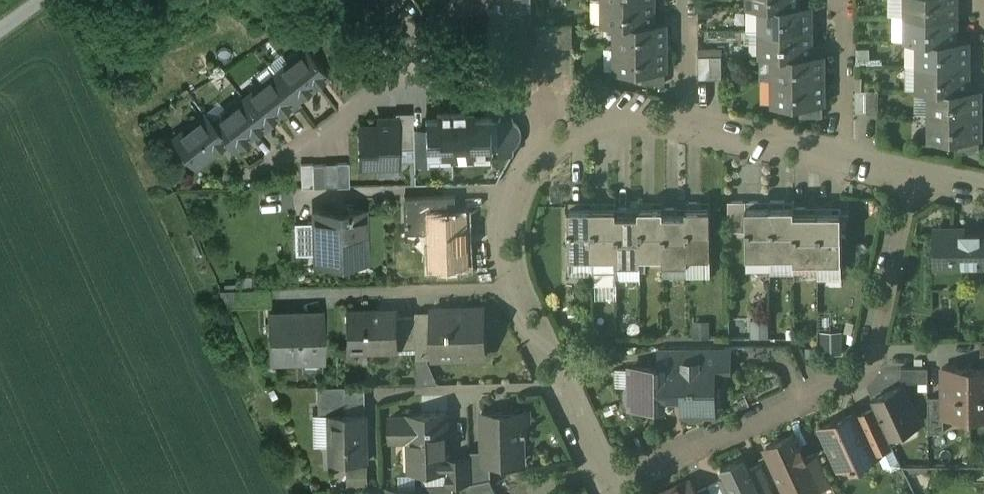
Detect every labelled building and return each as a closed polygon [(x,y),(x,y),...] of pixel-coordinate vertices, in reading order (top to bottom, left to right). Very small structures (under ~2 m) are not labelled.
[(605,0),(605,24),(617,24),(654,23),(654,0),(626,0),(605,0)] [(908,16),(957,16),(957,0),(908,0),(908,16)] [(531,3),(507,3),(507,15),(531,15),(531,3)] [(799,6),(762,6),(762,31),(811,30),(811,6),(799,6)] [(957,16),(908,16),(908,41),(920,41),(957,41),(957,16)] [(654,23),(617,24),(617,47),(666,47),(666,23),(654,23)] [(549,47),(549,24),(537,24),(538,47),(549,47)] [(560,24),(549,24),(549,47),(561,47),(560,24)] [(572,24),(560,24),(561,47),(572,47),(572,24)] [(811,30),(762,31),(763,55),(775,55),(811,55),(811,30)] [(957,41),(920,41),(920,65),(968,65),(968,41),(957,41)] [(666,47),(617,47),(617,72),(642,71),(665,71),(666,71),(666,47)] [(327,75),(308,50),(276,75),(296,100),(327,75)] [(811,55),(775,55),(775,80),(823,79),(822,55),(811,55)] [(710,79),(710,56),(698,56),(698,79),(710,79)] [(722,79),(721,56),(710,56),(710,79),(722,79)] [(968,65),(920,65),(920,90),(932,90),(968,90),(968,65)] [(665,71),(642,71),(642,83),(665,83),(665,71)] [(276,75),(245,99),(265,125),(296,100),(276,75)] [(823,79),(775,80),(775,105),(800,105),(823,105),(823,79)] [(867,90),(855,90),(855,113),(867,113),(867,90)] [(879,90),(867,90),(867,113),(878,113),(879,90)] [(968,90),(932,90),(932,114),(980,114),(980,90),(968,90)] [(214,124),(213,124),(226,141),(233,150),(265,125),(245,99),(214,124)] [(823,105),(800,105),(800,117),(823,117),(823,105)] [(397,119),(398,149),(414,149),(413,129),(413,113),(396,113),(396,119),(397,119)] [(437,114),(437,120),(426,120),(426,129),(427,160),(428,160),(440,160),(440,163),(453,163),(451,113),(437,114)] [(473,113),(451,113),(453,163),(475,163),(474,156),(494,155),(493,150),(493,122),(493,119),(473,119),(473,113)] [(980,114),(932,114),(932,140),(956,140),(979,140),(980,140),(980,114)] [(207,115),(174,141),(194,166),(226,141),(213,124),(214,124),(207,115)] [(513,118),(499,119),(500,149),(500,155),(513,154),(514,153),(514,149),(517,146),(519,143),(520,140),(521,137),(521,135),(521,132),(520,130),(519,128),(519,127),(517,125),(513,122),(513,118)] [(379,127),(360,128),(361,167),(398,166),(398,149),(397,119),(396,119),(379,119),(379,127)] [(426,129),(413,129),(414,149),(415,165),(429,165),(428,160),(427,160),(426,129)] [(979,140),(956,140),(956,152),(979,152),(979,140)] [(337,187),(337,163),(325,163),(325,187),(326,187),(337,187)] [(349,187),(349,163),(337,163),(337,187),(349,187)] [(325,187),(325,164),(313,164),(314,188),(325,187)] [(456,196),(405,198),(405,216),(457,214),(456,196)] [(710,202),(686,201),(686,207),(687,257),(711,257),(710,202)] [(746,201),(728,201),(728,231),(747,231),(746,201)] [(770,201),(746,201),(747,231),(747,257),(771,257),(770,201)] [(794,201),(770,201),(771,257),(795,257),(794,207),(794,201)] [(593,202),(568,202),(569,258),(593,258),(593,202)] [(616,202),(593,202),(593,258),(617,258),(616,208),(616,202)] [(663,202),(639,202),(639,208),(640,257),(663,258),(663,208),(663,202)] [(686,207),(663,208),(663,258),(663,264),(687,263),(687,257),(686,207)] [(817,207),(794,207),(795,257),(795,263),(818,262),(817,207)] [(841,207),(817,207),(818,262),(842,262),(841,207)] [(640,257),(639,208),(616,208),(617,258),(617,264),(640,263),(640,257)] [(365,211),(314,212),(315,223),(316,255),(316,263),(366,262),(365,211)] [(457,214),(405,216),(406,234),(430,233),(431,267),(469,265),(467,214),(457,214)] [(315,223),(295,224),(296,255),(316,255),(315,223)] [(965,228),(935,229),(935,257),(949,257),(949,258),(953,258),(953,264),(983,264),(983,235),(978,235),(978,234),(965,234),(965,228)] [(771,257),(747,257),(747,270),(771,270),(771,257)] [(617,258),(593,258),(593,268),(594,268),(594,283),(617,282),(617,264),(617,258)] [(270,289),(220,290),(228,307),(271,306),(270,289)] [(463,310),(451,310),(451,308),(431,309),(431,319),(433,358),(434,358),(434,352),(465,351),(466,358),(485,357),(484,307),(463,308),(463,310)] [(396,309),(347,311),(348,348),(382,347),(382,350),(397,350),(397,349),(397,317),(396,309)] [(323,310),(270,311),(271,364),(272,364),(272,360),(303,359),(302,355),(323,354),(323,362),(324,362),(323,310)] [(415,320),(415,317),(397,317),(397,349),(416,348),(415,320)] [(752,318),(752,335),(769,335),(770,318),(752,318)] [(433,358),(431,319),(415,320),(416,348),(416,359),(433,358)] [(730,351),(659,351),(659,367),(713,367),(713,368),(730,368),(730,351)] [(659,367),(632,367),(632,386),(628,390),(628,399),(632,403),(632,406),(661,406),(661,394),(683,394),(683,412),(687,412),(691,416),(700,416),(704,412),(707,412),(707,393),(713,387),(713,368),(713,367),(659,367)] [(971,367),(942,367),(943,397),(943,416),(944,416),(971,416),(971,367)] [(971,367),(971,416),(983,416),(983,367),(971,367)] [(928,368),(901,368),(901,382),(928,382),(928,368)] [(343,386),(317,387),(318,416),(327,416),(327,415),(343,414),(343,386)] [(902,386),(872,400),(875,408),(889,438),(916,425),(916,417),(902,386)] [(943,397),(928,397),(929,433),(944,433),(944,416),(943,416),(943,397)] [(875,408),(860,415),(876,451),(892,444),(889,438),(875,408)] [(858,410),(845,416),(844,420),(836,423),(832,422),(820,427),(839,468),(850,463),(853,467),(878,455),(860,415),(858,410)] [(528,412),(482,413),(483,451),(483,463),(491,463),(500,463),(500,459),(523,458),(523,434),(527,434),(527,431),(529,431),(528,412)] [(343,414),(327,415),(327,416),(328,462),(367,461),(366,414),(343,414)] [(446,414),(409,415),(408,417),(390,417),(391,439),(409,439),(410,471),(447,470),(447,485),(459,485),(461,485),(471,483),(471,458),(447,458),(446,414)] [(766,447),(777,470),(775,471),(784,490),(791,486),(795,493),(803,493),(817,487),(804,458),(805,457),(794,434),(766,447)] [(483,463),(483,451),(470,452),(471,458),(471,483),(490,478),(491,478),(491,463),(483,463)] [(832,484),(817,452),(805,457),(804,458),(817,487),(819,490),(832,484)] [(721,467),(725,475),(734,493),(761,493),(749,469),(744,456),(721,467)] [(760,464),(749,469),(761,493),(774,493),(760,464)] [(725,475),(718,478),(726,493),(734,493),(725,475)] [(461,485),(466,493),(491,493),(496,492),(490,478),(471,483),(461,485)] [(661,493),(698,493),(697,491),(691,479),(661,493)] [(709,486),(697,491),(698,493),(713,493),(709,486)]
